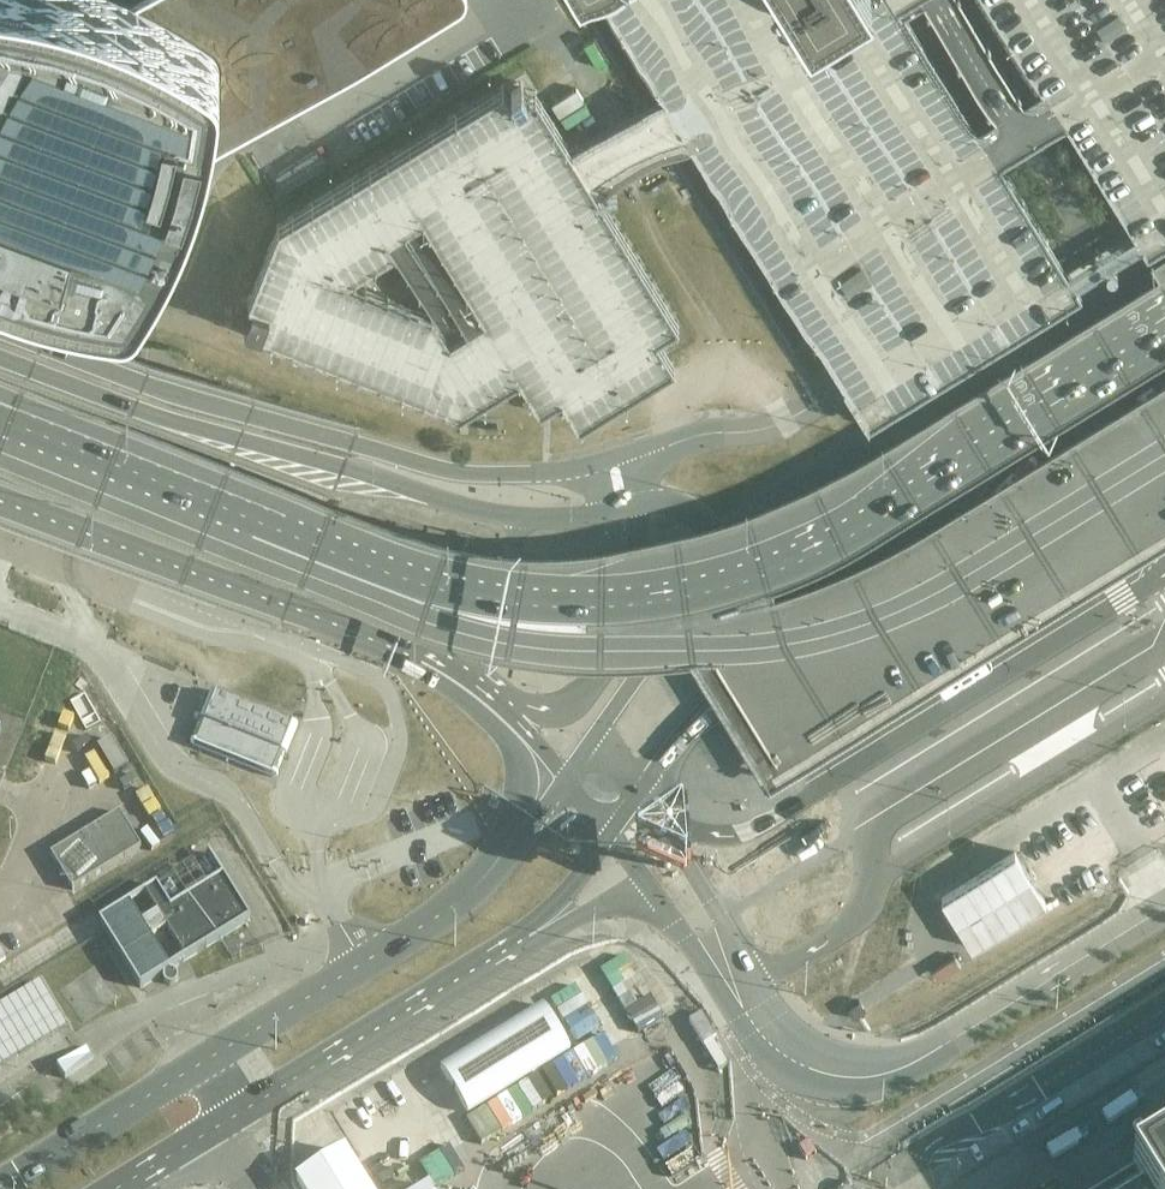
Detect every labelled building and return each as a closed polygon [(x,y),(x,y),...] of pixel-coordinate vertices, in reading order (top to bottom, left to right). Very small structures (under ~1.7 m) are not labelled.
[(20,254),(86,269),(102,272),(111,273),(119,274),(123,274),(127,273),(131,271),(134,269),(137,266),(147,250),(156,234),(165,218),(174,201),(181,185),(186,173),(193,161),(201,151),(210,141),(220,134),(232,127),(366,44),(438,0),(439,0),(0,0),(0,246),(20,254)] [(673,89),(693,122),(849,381),(868,414),(1164,236),(1164,0),(821,0),(808,8),(803,0),(619,0),(673,89)] [(522,74),(273,226),(234,328),(456,411),(511,377),(529,405),(553,391),(573,423),(668,365),(651,337),(675,322),(591,186),(570,152),(522,74)] [(673,89),(570,152),(591,186),(693,122),(673,89)] [(292,724),(216,693),(195,745),(272,776),(292,724)] [(141,847),(119,812),(50,854),(72,890),(141,847)] [(1015,856),(937,903),(969,955),(1047,908),(1015,856)] [(157,884),(100,919),(140,984),(249,916),(223,875),(171,907),(157,884)] [(40,980),(0,1004),(0,1066),(68,1026),(40,980)] [(544,1001),(438,1063),(465,1108),(571,1046),(544,1001)] [(302,1188),(374,1188),(346,1142),(292,1174),(302,1188)] [(1150,1175),(1158,1188),(1164,1188),(1164,1166),(1150,1175)] [(1111,1188),(1158,1188),(1150,1175),(1134,1185),(1130,1177),(1111,1188)]
